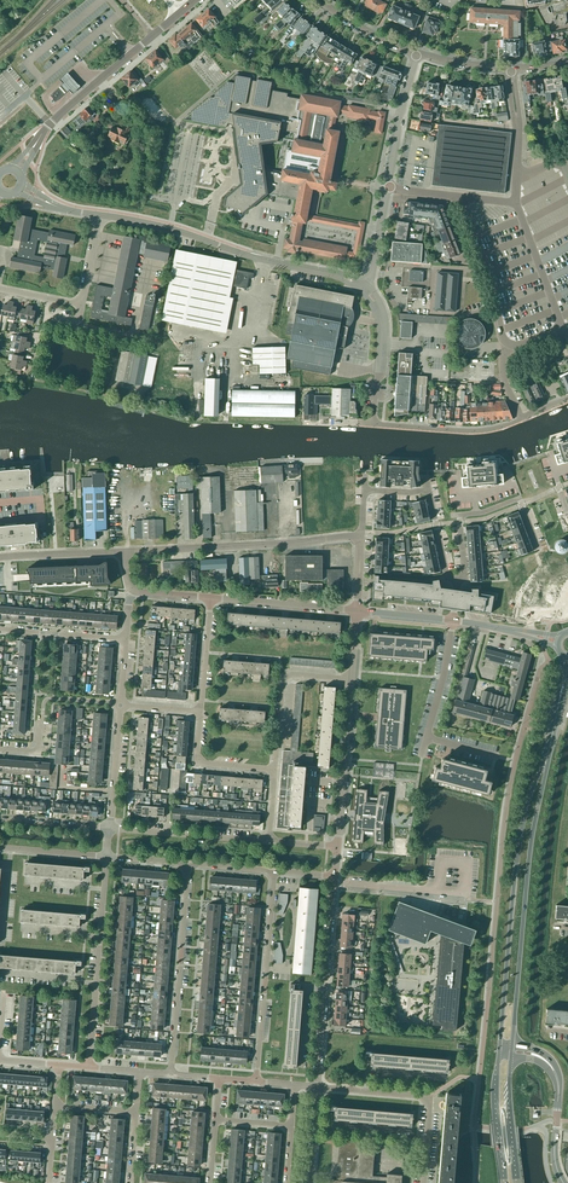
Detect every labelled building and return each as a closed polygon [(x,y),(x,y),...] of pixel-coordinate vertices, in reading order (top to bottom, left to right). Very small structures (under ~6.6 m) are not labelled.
[(281,0),(272,0),(267,5),(270,8),(269,8),(263,13),(266,16),(283,1),(281,0)] [(378,0),(367,0),(365,3),(367,4),(366,6),(373,10),(378,0)] [(373,10),(379,13),(380,11),(382,12),(386,5),(389,0),(385,0),(384,2),(383,1),(382,3),(378,0),(373,10)] [(526,8),(539,6),(540,11),(547,23),(551,23),(552,22),(553,21),(554,21),(555,24),(564,26),(567,20),(566,15),(566,13),(567,12),(567,0),(524,0),(526,8)] [(283,18),(292,9),(285,3),(271,16),(273,19),(278,14),(283,18)] [(401,23),(409,5),(408,5),(405,3),(403,7),(402,10),(393,7),(392,8),(391,10),(391,11),(388,18),(390,20),(392,20),(401,23)] [(409,5),(401,23),(410,27),(411,29),(413,29),(414,29),(416,22),(418,21),(419,19),(418,18),(418,17),(410,14),(411,11),(413,6),(409,5)] [(503,25),(503,40),(518,40),(518,36),(522,36),(522,29),(522,23),(519,23),(519,20),(520,20),(520,11),(471,7),(470,22),(476,23),(476,26),(484,26),(485,23),(490,24),(489,27),(498,27),(498,24),(503,25)] [(214,28),(220,23),(209,10),(203,14),(211,24),(212,25),(214,28)] [(300,16),(293,10),(290,13),(289,13),(281,21),(280,20),(273,27),(278,32),(287,22),(291,26),(300,16)] [(258,24),(264,18),(260,13),(254,19),(258,24)] [(211,24),(203,14),(196,20),(203,28),(205,30),(206,28),(209,31),(214,28),(212,25),(211,24)] [(270,17),(268,15),(259,23),(261,25),(270,17)] [(436,32),(437,29),(438,28),(438,27),(438,26),(438,24),(439,24),(440,22),(439,21),(440,20),(426,16),(424,21),(427,22),(423,32),(425,33),(424,34),(427,35),(428,34),(432,35),(434,31),(436,32)] [(304,36),(312,26),(301,17),(293,27),(291,25),(279,40),(284,44),(286,41),(285,40),(292,31),(295,33),(297,31),(304,36)] [(203,38),(192,24),(176,37),(175,35),(173,38),(172,37),(169,40),(170,40),(169,41),(173,45),(172,47),(174,49),(175,48),(176,49),(179,46),(181,48),(185,45),(189,50),(203,38)] [(300,58),(319,31),(313,26),(306,36),(308,38),(296,55),(300,58)] [(319,31),(300,58),(304,53),(307,55),(311,50),(314,46),(318,48),(326,36),(319,31)] [(566,39),(567,39),(565,32),(558,33),(559,38),(562,52),(567,51),(565,45),(567,44),(566,39)] [(329,51),(335,42),(328,37),(322,46),(321,46),(316,54),(317,56),(318,58),(320,60),(323,61),(323,62),(326,57),(327,55),(325,53),(323,54),(321,51),(325,48),(328,50),(329,51)] [(544,40),(543,38),(531,40),(532,45),(531,45),(533,57),(547,55),(547,54),(552,53),(550,39),(544,40)] [(554,54),(562,52),(559,38),(556,38),(557,41),(558,40),(558,42),(552,43),(554,54)] [(519,40),(518,40),(503,40),(500,40),(500,48),(503,48),(503,56),(518,57),(519,48),(523,48),(523,40),(519,40)] [(337,56),(342,46),(335,42),(329,51),(331,52),(334,54),(332,59),(330,58),(327,57),(326,57),(323,62),(325,63),(328,64),(330,64),(331,64),(337,56)] [(252,54),(257,49),(254,46),(248,51),(252,54)] [(340,66),(350,50),(342,46),(337,56),(342,59),(342,60),(340,59),(337,65),(340,66)] [(340,66),(338,69),(337,70),(341,73),(343,69),(343,68),(346,63),(345,62),(345,61),(351,64),(357,55),(350,50),(340,66)] [(163,59),(155,51),(154,51),(152,53),(152,54),(149,56),(146,58),(147,58),(146,59),(153,68),(160,63),(161,64),(163,62),(168,68),(173,64),(166,56),(163,59)] [(359,83),(369,61),(363,58),(360,59),(359,62),(357,61),(354,66),(352,71),(352,72),(352,73),(352,74),(353,74),(354,75),(355,75),(356,74),(357,74),(357,73),(358,71),(360,72),(359,75),(358,74),(354,81),(359,83)] [(374,78),(375,76),(377,72),(375,70),(377,66),(376,64),(369,61),(359,83),(363,85),(366,78),(365,77),(366,75),(374,78)] [(393,78),(396,72),(395,72),(395,71),(395,70),(392,69),(391,70),(383,67),(383,68),(379,67),(375,76),(379,78),(378,81),(382,83),(383,83),(383,82),(386,75),(393,78)] [(132,74),(130,72),(122,78),(129,87),(134,83),(136,87),(140,84),(141,85),(144,82),(140,78),(140,79),(137,75),(135,72),(132,74)] [(400,73),(396,72),(393,78),(386,75),(383,82),(391,85),(388,93),(391,94),(389,99),(392,100),(397,87),(395,87),(398,80),(399,80),(401,76),(400,73)] [(67,73),(59,80),(63,84),(59,87),(65,94),(68,91),(71,94),(80,87),(67,73)] [(149,76),(144,80),(147,84),(152,80),(149,76)] [(273,83),(258,80),(257,82),(252,81),(252,79),(237,76),(235,85),(228,83),(215,95),(215,94),(214,95),(216,97),(214,98),(211,98),(210,98),(201,106),(192,114),(193,121),(186,120),(185,119),(184,120),(227,128),(229,124),(231,125),(233,127),(232,128),(233,128),(235,129),(235,134),(237,146),(242,185),(227,198),(225,207),(224,207),(234,209),(233,210),(234,211),(236,213),(239,210),(243,215),(267,194),(297,200),(294,215),(293,214),(292,214),(291,215),(291,216),(292,217),(292,221),(293,221),(290,240),(285,239),(283,248),(288,249),(287,252),(296,254),(297,252),(298,252),(298,251),(344,260),(345,257),(357,259),(363,231),(361,230),(362,226),(364,226),(364,223),(359,222),(359,225),(307,214),(312,189),(321,190),(321,192),(325,193),(325,194),(327,195),(328,189),(335,191),(337,184),(331,183),(331,181),(330,181),(339,132),(333,131),(336,117),(337,117),(338,113),(347,114),(347,117),(368,121),(368,118),(377,120),(375,133),(381,134),(385,113),(379,111),(378,114),(369,113),(370,110),(349,106),(348,109),(339,107),(340,102),(339,102),(340,98),(307,92),(306,96),(303,95),(302,100),(288,97),(289,94),(272,91),(273,83)] [(555,92),(560,91),(562,99),(562,102),(565,101),(566,104),(567,104),(565,88),(564,88),(561,76),(552,78),(555,92)] [(550,93),(555,92),(552,78),(543,80),(546,92),(544,92),(546,103),(547,107),(552,106),(551,102),(550,93)] [(539,94),(539,96),(542,95),(543,97),(545,97),(544,94),(543,94),(541,81),(536,81),(536,80),(533,81),(533,82),(532,82),(533,94),(534,94),(539,94)] [(533,94),(532,82),(530,82),(530,81),(527,82),(522,83),(524,92),(522,93),(524,109),(530,108),(529,98),(534,97),(534,94),(533,94)] [(428,82),(425,94),(432,95),(431,98),(432,98),(433,98),(432,100),(439,102),(440,97),(438,96),(440,84),(435,83),(435,84),(428,82)] [(494,98),(496,107),(498,107),(497,103),(497,104),(496,102),(498,102),(504,101),(503,98),(504,98),(502,86),(501,86),(500,85),(498,85),(497,86),(496,87),(493,87),(495,97),(494,98)] [(456,106),(459,88),(456,87),(455,87),(455,86),(454,86),(453,86),(452,87),(446,86),(445,96),(443,97),(443,99),(444,101),(441,101),(440,105),(448,107),(449,106),(450,105),(456,106)] [(496,107),(494,98),(493,98),(492,88),(489,88),(488,86),(485,87),(484,88),(486,104),(491,103),(493,102),(493,104),(494,107),(496,107)] [(56,102),(65,94),(59,87),(50,96),(56,102)] [(471,116),(473,106),(468,105),(468,104),(470,103),(470,101),(471,100),(472,91),(470,90),(471,90),(465,89),(465,88),(464,88),(464,87),(463,87),(462,87),(462,88),(459,88),(456,106),(462,107),(461,108),(462,109),(469,110),(468,114),(471,114),(471,116)] [(481,104),(486,104),(484,88),(478,89),(479,90),(476,90),(476,92),(477,97),(476,97),(477,99),(475,99),(474,108),(473,107),(473,106),(471,116),(472,120),(475,120),(473,114),(479,113),(478,108),(481,107),(481,104)] [(432,113),(436,114),(438,109),(433,108),(434,102),(424,100),(424,101),(422,101),(421,104),(422,104),(423,105),(423,106),(424,106),(423,109),(432,111),(432,113)] [(93,120),(95,118),(93,116),(95,114),(92,111),(91,112),(87,107),(82,111),(83,112),(80,115),(85,121),(88,118),(91,122),(93,120)] [(440,114),(436,114),(432,113),(429,112),(429,113),(422,112),(420,120),(431,122),(432,115),(434,115),(434,117),(439,118),(440,114)] [(98,116),(95,118),(93,120),(96,124),(101,119),(98,116)] [(429,124),(420,122),(418,130),(430,133),(430,128),(437,129),(438,125),(429,123),(429,124)] [(504,194),(511,133),(439,125),(432,186),(504,194)] [(127,134),(130,128),(125,126),(124,129),(125,129),(124,131),(117,128),(116,129),(112,127),(106,140),(110,142),(111,140),(119,144),(120,142),(126,145),(129,140),(127,139),(129,135),(127,134)] [(222,140),(208,137),(203,162),(217,165),(222,140)] [(442,206),(405,202),(403,213),(409,214),(409,218),(414,219),(414,218),(427,219),(428,218),(434,232),(450,226),(442,206)] [(70,244),(73,245),(75,235),(50,230),(49,233),(30,229),(32,218),(19,215),(14,240),(20,241),(17,259),(11,257),(9,267),(40,273),(41,264),(51,266),(50,270),(54,270),(53,277),(63,279),(67,259),(64,258),(67,244),(70,244)] [(396,230),(407,232),(409,223),(397,221),(396,230)] [(441,237),(452,233),(450,226),(434,232),(430,233),(432,237),(439,234),(441,237)] [(406,241),(407,232),(396,230),(395,239),(406,241)] [(436,248),(455,241),(452,233),(441,237),(442,241),(439,242),(434,244),(436,248)] [(144,257),(167,262),(171,245),(147,241),(147,242),(140,241),(141,240),(124,237),(114,288),(97,285),(90,318),(117,323),(117,324),(119,325),(119,324),(131,326),(133,318),(125,317),(124,317),(137,254),(144,255),(144,257)] [(442,254),(444,253),(458,248),(455,241),(436,248),(438,253),(441,252),(442,254)] [(427,263),(425,258),(428,257),(423,245),(393,243),(392,261),(420,263),(427,263)] [(458,248),(444,253),(445,257),(446,257),(447,260),(460,254),(458,248)] [(252,279),(253,273),(235,270),(237,263),(176,251),(162,320),(223,333),(232,286),(246,289),(249,278),(252,279)] [(422,282),(423,271),(410,270),(409,281),(422,282)] [(455,312),(458,274),(438,272),(434,310),(455,312)] [(288,323),(285,334),(291,335),(287,359),(293,360),(291,368),(330,375),(331,368),(332,368),(336,348),(344,349),(348,327),(349,327),(349,326),(350,325),(351,324),(352,323),(353,321),(353,320),(353,318),(354,317),(354,315),(354,314),(353,312),(353,311),(352,310),(352,308),(351,307),(353,297),(297,286),(296,289),(289,287),(285,307),(290,307),(287,323),(288,323)] [(421,299),(422,288),(408,287),(408,298),(421,299)] [(155,302),(156,295),(151,294),(151,296),(146,295),(139,330),(148,331),(154,302),(155,302)] [(8,317),(11,302),(8,301),(7,305),(3,305),(1,315),(8,317)] [(11,302),(8,317),(7,319),(14,321),(17,307),(13,307),(14,302),(11,302)] [(27,320),(30,306),(27,305),(26,309),(22,308),(22,310),(19,310),(18,317),(20,317),(20,319),(27,320)] [(27,320),(26,324),(33,325),(33,322),(34,318),(38,319),(39,311),(36,310),(35,311),(32,310),(33,306),(30,306),(27,320)] [(411,339),(413,315),(397,314),(399,326),(401,326),(400,338),(411,339)] [(480,344),(480,343),(479,337),(484,336),(484,334),(484,333),(484,332),(483,331),(483,330),(483,329),(482,327),(482,326),(481,325),(480,325),(479,324),(478,323),(477,322),(476,322),(475,321),(474,321),(473,320),(472,320),(470,320),(469,320),(468,320),(467,320),(466,321),(465,321),(463,322),(462,322),(461,323),(461,324),(460,324),(459,325),(458,326),(458,327),(457,329),(457,330),(456,331),(456,332),(456,333),(456,334),(456,336),(456,337),(456,338),(457,339),(457,340),(458,341),(459,342),(459,343),(460,344),(461,345),(462,346),(463,346),(464,347),(465,347),(467,348),(468,348),(469,348),(470,348),(471,348),(473,348),(474,347),(475,347),(476,347),(477,346),(478,345),(479,345),(480,344)] [(17,332),(17,336),(14,335),(12,342),(15,342),(30,345),(31,342),(26,342),(27,338),(28,334),(19,332),(18,332),(17,332)] [(30,345),(15,342),(15,343),(12,342),(10,348),(14,349),(15,349),(15,352),(22,354),(23,351),(24,351),(25,348),(30,349),(31,346),(30,345)] [(286,374),(285,347),(252,348),(253,365),(252,365),(252,372),(260,372),(260,374),(286,374)] [(15,352),(9,351),(9,354),(13,355),(12,361),(26,364),(27,361),(23,360),(23,357),(22,356),(22,354),(15,352)] [(142,386),(149,356),(122,351),(115,381),(142,386)] [(413,354),(398,353),(399,353),(396,393),(394,393),(394,396),(396,396),(394,416),(408,414),(408,410),(410,410),(410,411),(425,412),(427,377),(412,376),(411,376),(412,354),(413,354)] [(22,370),(25,371),(26,364),(12,361),(10,368),(15,369),(14,373),(21,375),(22,370)] [(567,392),(567,372),(559,376),(564,388),(566,393),(567,392)] [(531,374),(521,378),(524,385),(526,384),(527,388),(534,385),(533,381),(534,380),(531,374)] [(217,416),(218,379),(193,378),(191,421),(204,422),(204,416),(217,416)] [(529,404),(545,397),(538,383),(534,385),(527,388),(523,390),(529,404)] [(332,405),(332,415),(350,416),(350,413),(351,389),(332,388),(332,396),(332,398),(332,405)] [(295,417),(295,391),(232,390),(232,416),(295,417)] [(456,408),(454,421),(463,422),(463,410),(464,398),(465,392),(461,391),(460,404),(461,404),(460,408),(456,408)] [(304,395),(304,415),(304,413),(313,413),(313,404),(332,405),(332,398),(332,396),(314,396),(314,395),(314,396),(305,395),(304,395)] [(452,421),(454,401),(451,401),(450,408),(446,408),(445,421),(452,421)] [(499,401),(500,420),(512,419),(513,419),(505,401),(499,401)] [(436,420),(437,405),(431,404),(432,403),(429,402),(428,419),(436,420)] [(445,421),(446,403),(441,403),(441,408),(438,407),(437,420),(445,421)] [(556,443),(560,454),(554,455),(557,463),(562,462),(563,463),(567,462),(567,439),(556,443)] [(409,461),(391,461),(391,460),(381,459),(380,487),(390,487),(390,485),(410,486),(411,488),(420,486),(418,473),(418,461),(409,461)] [(497,475),(496,461),(482,462),(482,465),(466,466),(467,477),(461,478),(462,487),(468,487),(475,487),(475,486),(479,486),(479,488),(486,487),(486,485),(490,485),(490,486),(498,485),(498,484),(503,484),(502,474),(497,475)] [(298,477),(297,465),(284,465),(285,477),(286,477),(286,474),(289,473),(289,479),(294,479),(294,477),(298,477)] [(261,484),(283,482),(282,466),(260,467),(261,484)] [(68,475),(68,467),(65,468),(65,475),(66,475),(67,491),(73,491),(72,474),(68,475)] [(27,490),(34,489),(33,485),(32,485),(31,475),(31,474),(31,470),(30,470),(30,469),(21,470),(21,469),(16,469),(16,470),(11,471),(11,470),(6,470),(6,471),(1,471),(0,471),(0,492),(27,490)] [(105,473),(94,474),(94,478),(83,478),(85,541),(96,540),(96,531),(107,531),(105,473)] [(182,476),(182,475),(180,475),(180,476),(179,476),(178,476),(177,477),(177,478),(176,479),(177,489),(188,488),(188,491),(193,491),(193,475),(182,476)] [(221,513),(219,477),(196,478),(196,488),(202,488),(202,513),(202,522),(203,538),(211,538),(211,521),(210,521),(210,513),(221,513)] [(517,485),(520,494),(527,492),(524,483),(517,485)] [(236,532),(257,531),(256,490),(234,490),(236,532)] [(194,539),(193,494),(183,494),(175,494),(175,515),(180,515),(180,512),(184,512),(184,539),(194,539)] [(294,499),(294,506),(301,506),(301,509),(296,509),(297,523),(303,523),(302,499),(294,499)] [(426,507),(425,500),(413,503),(409,502),(410,506),(413,506),(414,510),(426,507)] [(416,516),(428,514),(428,513),(428,514),(426,507),(414,510),(416,516)] [(509,523),(521,518),(518,512),(506,516),(509,523)] [(428,514),(416,516),(417,523),(430,521),(428,514)] [(511,530),(523,525),(521,519),(521,518),(509,523),(511,530)] [(155,539),(155,538),(163,538),(162,519),(135,520),(135,526),(130,526),(131,539),(143,539),(155,539)] [(378,521),(377,521),(376,528),(389,529),(389,521),(378,521)] [(74,530),(74,526),(73,522),(67,522),(67,526),(68,526),(69,531),(70,531),(71,541),(79,541),(78,529),(74,530)] [(7,545),(18,544),(28,543),(37,542),(37,537),(38,537),(37,528),(36,528),(36,524),(26,525),(26,524),(17,525),(17,526),(6,527),(6,526),(0,526),(0,546),(7,545)] [(514,536),(525,531),(523,525),(511,530),(514,536)] [(466,534),(479,533),(478,526),(466,527),(466,534)] [(421,540),(433,537),(432,530),(419,533),(421,540)] [(516,542),(528,538),(525,531),(514,536),(516,542)] [(422,547),(434,544),(433,538),(433,537),(421,540),(422,547)] [(519,549),(530,544),(528,538),(516,542),(519,549)] [(560,552),(561,552),(562,552),(562,551),(563,551),(564,550),(565,550),(565,549),(566,548),(566,547),(566,546),(566,545),(566,544),(565,543),(565,542),(564,541),(563,541),(563,540),(562,540),(561,540),(560,540),(559,540),(558,540),(557,540),(557,541),(556,541),(555,542),(555,543),(554,544),(554,545),(554,546),(554,547),(555,548),(555,549),(556,550),(557,551),(558,551),(559,552),(560,552)] [(424,554),(436,551),(434,544),(422,547),(424,554)] [(530,544),(519,549),(521,556),(533,551),(530,544)] [(425,560),(437,558),(436,551),(424,554),(425,560)] [(322,580),(322,556),(285,556),(285,580),(322,580)] [(250,579),(253,579),(260,579),(259,557),(239,558),(240,585),(250,585),(250,579)] [(426,567),(439,564),(437,558),(425,560),(426,567)] [(226,581),(226,568),(227,568),(227,559),(200,560),(201,570),(216,569),(216,581),(226,581)] [(170,569),(198,568),(197,560),(170,562),(170,569)] [(146,563),(137,563),(137,579),(147,579),(146,563)] [(439,564),(426,567),(428,574),(440,571),(439,564)] [(107,565),(30,568),(31,588),(108,585),(107,565)] [(191,570),(191,569),(185,569),(185,582),(191,582),(199,582),(198,570),(191,570)] [(343,592),(343,570),(327,570),(327,592),(343,592)] [(482,574),(470,575),(471,582),(483,581),(482,574)] [(274,575),(262,576),(263,580),(265,579),(266,587),(278,586),(277,578),(277,575),(274,575)] [(428,584),(403,581),(378,579),(379,576),(374,575),(374,582),(373,582),(372,600),(383,600),(392,601),(392,599),(406,600),(430,602),(430,605),(439,606),(439,607),(450,609),(454,609),(458,610),(459,610),(469,611),(469,610),(490,614),(494,596),(478,593),(478,589),(471,589),(472,589),(471,592),(457,590),(440,588),(439,580),(429,582),(428,584)] [(322,593),(322,584),(308,584),(308,582),(301,582),(301,583),(300,583),(300,592),(301,592),(311,592),(311,595),(322,595),(322,593)] [(34,610),(33,622),(41,622),(42,611),(37,610),(38,605),(34,605),(34,610)] [(158,616),(159,607),(152,606),(151,616),(158,616)] [(165,617),(166,607),(159,607),(158,616),(158,620),(161,620),(161,617),(165,617)] [(172,618),(173,608),(166,607),(165,617),(172,618)] [(10,620),(11,608),(4,608),(3,619),(10,620)] [(18,620),(19,609),(11,608),(10,620),(18,620)] [(180,618),(181,608),(173,608),(172,618),(172,621),(175,621),(175,618),(180,618)] [(187,621),(188,609),(181,608),(180,618),(184,619),(184,621),(187,621)] [(26,621),(27,609),(19,609),(18,620),(26,621)] [(33,622),(34,610),(27,609),(26,621),(33,622)] [(188,609),(187,621),(189,621),(189,619),(194,620),(195,610),(188,609)] [(101,627),(102,615),(98,615),(98,610),(95,610),(94,615),(95,615),(94,626),(101,627)] [(102,615),(101,627),(109,628),(110,616),(105,616),(106,611),(102,610),(102,615)] [(48,623),(49,611),(42,611),(41,622),(48,623)] [(56,623),(57,612),(49,611),(48,623),(56,623)] [(63,624),(64,612),(57,612),(56,623),(63,624)] [(71,625),(72,613),(64,612),(63,624),(71,625)] [(72,613),(71,625),(79,625),(79,614),(72,613)] [(250,626),(250,614),(243,614),(243,613),(235,613),(228,613),(227,624),(234,625),(234,628),(242,628),(242,625),(250,626)] [(79,614),(79,625),(86,626),(87,614),(79,614)] [(95,615),(94,615),(87,614),(86,626),(94,626),(95,615)] [(272,628),(273,616),(266,616),(266,615),(258,615),(250,614),(250,626),(257,627),(257,630),(264,630),(265,627),(272,628)] [(110,616),(109,628),(116,628),(117,617),(110,616)] [(295,630),(295,618),(288,618),(288,617),(280,617),(273,616),(272,628),(280,629),(279,636),(286,637),(287,631),(288,629),(295,630)] [(317,632),(318,620),(311,620),(311,619),(303,618),(303,619),(295,618),(295,630),(302,630),(302,633),(309,634),(310,631),(317,632)] [(318,620),(317,632),(325,632),(324,635),(332,636),(332,633),(340,634),(341,622),(333,622),(333,621),(325,620),(325,621),(318,620)] [(145,638),(158,639),(158,636),(155,635),(156,631),(146,630),(145,638)] [(184,637),(183,641),(196,642),(196,634),(184,633),(184,637)] [(370,638),(368,656),(426,661),(427,649),(433,650),(434,639),(376,634),(376,636),(370,635),(370,638)] [(158,641),(158,639),(145,638),(145,645),(155,646),(155,641),(158,641)] [(14,647),(30,649),(31,641),(21,640),(21,645),(14,644),(14,647)] [(65,644),(64,652),(76,653),(76,649),(80,649),(80,645),(77,645),(65,644)] [(154,650),(155,646),(145,645),(144,652),(158,653),(158,650),(154,650)] [(510,714),(514,699),(511,698),(492,693),(492,692),(484,690),(480,706),(469,703),(475,680),(466,678),(474,647),(471,646),(457,700),(456,700),(453,712),(510,727),(513,715),(510,714)] [(30,656),(30,649),(14,647),(13,650),(18,651),(20,651),(20,655),(30,656)] [(100,655),(111,656),(112,648),(100,647),(100,655)] [(514,699),(518,700),(531,654),(523,652),(521,659),(520,659),(520,657),(517,656),(517,658),(516,658),(516,657),(486,649),(484,657),(502,661),(501,664),(518,668),(516,677),(513,677),(511,685),(514,685),(511,698),(514,699)] [(64,652),(64,659),(75,660),(76,653),(64,652)] [(158,656),(158,653),(144,652),(143,659),(153,660),(154,655),(158,656)] [(111,663),(111,656),(100,655),(99,662),(111,663)] [(64,659),(63,667),(75,668),(75,660),(64,659)] [(153,667),(153,660),(143,659),(143,667),(156,668),(156,667),(153,667)] [(246,673),(246,662),(239,661),(231,660),(231,661),(224,660),(223,671),(230,672),(230,675),(238,676),(238,673),(246,673)] [(29,670),(29,663),(12,661),(12,664),(19,665),(19,669),(29,670)] [(110,671),(111,663),(99,662),(98,670),(110,671)] [(246,662),(246,673),(253,674),(252,682),(260,682),(260,676),(261,676),(261,675),(268,675),(269,664),(262,663),(254,662),(254,663),(246,662)] [(63,667),(63,675),(74,675),(75,668),(63,667)] [(28,677),(29,670),(19,669),(18,673),(16,673),(12,672),(11,679),(16,679),(16,676),(18,676),(28,677)] [(109,678),(110,671),(98,670),(98,677),(109,678)] [(152,679),(152,675),(142,674),(142,681),(155,682),(155,679),(152,679)] [(63,675),(62,682),(74,683),(74,675),(63,675)] [(180,675),(180,681),(182,682),(192,683),(192,676),(183,675),(180,675)] [(109,686),(109,678),(98,677),(97,685),(109,686)] [(62,682),(61,690),(73,691),(74,683),(62,682)] [(108,694),(109,686),(97,685),(96,693),(108,694)] [(320,698),(335,699),(336,687),(328,687),(328,686),(326,686),(324,686),(324,694),(321,694),(320,698)] [(375,739),(375,744),(376,744),(377,744),(377,747),(376,747),(376,748),(400,750),(400,749),(400,746),(402,746),(402,741),(400,741),(401,737),(402,737),(403,732),(401,732),(401,729),(403,729),(403,724),(402,724),(402,716),(404,716),(405,711),(404,711),(403,711),(403,707),(405,708),(405,707),(403,707),(403,703),(405,703),(405,704),(406,699),(404,698),(404,695),(405,695),(406,695),(406,690),(380,688),(379,693),(380,693),(381,693),(381,696),(379,696),(379,701),(380,701),(380,705),(378,705),(380,705),(380,709),(378,709),(378,714),(380,714),(380,722),(377,722),(376,727),(377,727),(378,727),(378,730),(376,730),(376,735),(378,735),(377,739),(375,739)] [(26,698),(27,691),(10,690),(10,693),(14,693),(14,694),(17,694),(17,697),(26,698)] [(16,701),(9,701),(9,706),(16,707),(16,704),(26,705),(26,698),(17,697),(16,701)] [(334,710),(335,699),(320,698),(320,701),(323,702),(322,709),(334,710)] [(414,714),(421,714),(423,699),(416,698),(414,714)] [(242,721),(243,709),(235,709),(235,708),(227,708),(220,708),(219,719),(227,720),(226,723),(234,723),(234,720),(242,721)] [(243,709),(242,721),(249,721),(249,724),(256,725),(257,722),(264,723),(265,711),(258,711),(258,710),(250,709),(250,710),(243,709)] [(333,721),(334,710),(322,709),(322,716),(319,716),(318,720),(333,721)] [(59,718),(71,719),(71,711),(60,710),(59,718)] [(94,721),(106,722),(106,714),(95,713),(94,721)] [(138,725),(151,726),(151,723),(148,723),(149,718),(147,718),(148,713),(144,713),(143,717),(139,717),(138,725)] [(8,718),(8,721),(15,721),(14,726),(24,727),(25,719),(8,718)] [(70,726),(71,719),(59,718),(59,725),(70,726)] [(176,727),(179,728),(188,729),(189,721),(176,720),(176,727)] [(332,732),(333,721),(318,720),(318,724),(321,724),(320,732),(332,732)] [(105,729),(106,722),(94,721),(94,728),(105,729)] [(70,734),(70,726),(59,725),(58,733),(70,734)] [(151,728),(151,726),(138,725),(138,732),(147,733),(148,728),(151,728)] [(23,734),(24,727),(14,726),(14,730),(7,729),(7,732),(14,733),(23,734)] [(105,737),(105,729),(94,728),(93,736),(105,737)] [(147,740),(147,733),(138,732),(137,739),(147,740)] [(331,744),(332,732),(320,732),(320,739),(317,739),(317,743),(331,744)] [(69,741),(70,734),(58,733),(57,740),(69,741)] [(188,735),(175,734),(170,734),(170,737),(175,737),(178,738),(178,741),(187,742),(188,735)] [(478,746),(480,738),(467,734),(465,743),(478,746)] [(104,744),(105,737),(93,736),(92,743),(104,744)] [(68,749),(69,741),(57,740),(57,748),(68,749)] [(103,752),(104,744),(92,743),(92,751),(103,752)] [(330,755),(331,744),(317,743),(316,746),(319,747),(319,754),(330,755)] [(146,752),(146,747),(136,746),(136,754),(149,754),(149,752),(146,752)] [(68,756),(68,749),(57,748),(56,756),(68,756)] [(186,756),(187,749),(173,748),(173,752),(177,752),(177,755),(186,756)] [(312,764),(313,753),(297,752),(297,751),(290,751),(283,750),(276,828),(288,829),(293,829),(301,830),(306,764),(312,764)] [(103,759),(103,752),(92,751),(91,758),(103,759)] [(329,768),(330,755),(319,754),(318,766),(323,766),(323,768),(329,768)] [(67,764),(68,756),(56,756),(56,763),(67,764)] [(102,767),(103,759),(91,758),(90,766),(102,767)] [(435,767),(432,779),(488,794),(492,782),(485,780),(487,770),(449,760),(442,759),(440,768),(435,767)] [(11,772),(12,761),(4,760),(3,772),(11,772)] [(18,773),(19,761),(12,761),(11,772),(18,773)] [(26,774),(27,762),(19,761),(18,773),(26,774)] [(33,774),(34,763),(27,762),(26,774),(33,774)] [(185,770),(185,763),(172,762),(172,765),(176,765),(175,769),(180,770),(185,770)] [(41,775),(42,763),(34,763),(33,774),(41,775)] [(42,763),(41,775),(49,775),(50,764),(42,763)] [(101,774),(102,767),(90,766),(90,773),(101,774)] [(149,769),(147,769),(135,768),(134,775),(147,776),(147,772),(148,771),(149,772),(149,769)] [(167,790),(169,768),(161,768),(160,789),(167,790)] [(187,770),(185,770),(180,770),(178,791),(186,792),(186,782),(187,773),(187,770)] [(101,782),(101,774),(90,773),(89,781),(88,781),(87,785),(96,786),(97,782),(101,782)] [(200,783),(201,774),(194,773),(193,787),(196,787),(196,783),(200,783)] [(146,784),(147,776),(134,775),(133,783),(146,784)] [(214,785),(215,775),(208,775),(206,788),(210,788),(210,784),(214,785)] [(227,786),(228,776),(221,776),(220,789),(224,789),(224,786),(227,786)] [(256,779),(255,788),(255,792),(262,792),(262,789),(263,779),(256,779)] [(146,791),(146,784),(133,783),(133,790),(143,790),(146,791)] [(51,795),(50,797),(54,798),(55,790),(47,789),(47,794),(51,795)] [(367,790),(357,789),(355,812),(356,812),(356,821),(354,821),(352,842),(363,843),(364,831),(373,832),(373,844),(384,845),(383,823),(382,823),(384,814),(385,814),(389,791),(379,790),(376,803),(366,802),(367,797),(367,790)] [(143,797),(143,793),(134,792),(133,798),(140,799),(140,806),(135,805),(134,815),(141,816),(143,801),(143,797)] [(92,802),(92,797),(99,797),(99,794),(89,793),(89,796),(88,802),(92,802)] [(39,801),(38,811),(46,812),(46,808),(50,808),(50,797),(40,796),(39,801)] [(9,808),(10,799),(2,798),(1,808),(9,808)] [(16,809),(17,799),(10,799),(9,808),(16,809)] [(23,810),(24,800),(17,799),(16,809),(23,810)] [(31,810),(31,800),(24,800),(23,810),(31,810)] [(38,811),(39,801),(31,800),(31,810),(38,811)] [(150,802),(143,801),(141,816),(149,816),(150,806),(150,802)] [(61,813),(62,803),(54,802),(53,812),(61,813)] [(91,805),(90,815),(98,816),(98,806),(99,804),(95,803),(95,802),(92,802),(91,805)] [(68,813),(69,804),(62,803),(61,813),(68,813)] [(156,817),(157,803),(154,803),(153,807),(150,806),(149,816),(156,817)] [(157,803),(156,817),(164,817),(164,808),(160,807),(161,804),(157,803)] [(75,814),(76,804),(69,804),(68,813),(75,814)] [(83,815),(84,805),(76,804),(75,814),(83,815)] [(90,815),(91,805),(84,805),(83,815),(90,815)] [(180,819),(180,809),(181,805),(177,805),(177,809),(173,808),(172,818),(180,819)] [(215,822),(216,812),(213,811),(214,806),(210,805),(209,811),(208,821),(215,822)] [(201,820),(202,811),(197,810),(198,806),(195,806),(195,810),(194,810),(194,820),(201,820)] [(230,823),(231,813),(228,813),(228,807),(224,806),(224,812),(223,812),(223,822),(230,823)] [(194,820),(194,810),(187,809),(186,819),(194,820)] [(237,823),(238,810),(235,809),(235,813),(231,813),(230,823),(237,823)] [(244,824),(245,810),(238,810),(237,823),(244,824)] [(252,815),(253,811),(245,810),(244,824),(251,824),(252,815)] [(208,821),(209,811),(202,811),(201,820),(208,821)] [(223,822),(223,812),(216,812),(215,822),(223,822)] [(323,832),(325,815),(314,814),(313,831),(323,832)] [(259,825),(259,823),(260,815),(252,815),(251,824),(259,825)] [(84,869),(26,864),(25,874),(83,879),(83,877),(87,875),(88,877),(88,876),(87,875),(89,873),(90,867),(84,867),(84,869)] [(130,882),(131,870),(123,870),(122,881),(130,882)] [(137,882),(138,871),(131,870),(130,882),(137,882)] [(145,883),(146,872),(138,871),(137,882),(145,883)] [(152,884),(153,872),(146,872),(145,883),(152,884)] [(160,884),(161,873),(153,872),(152,884),(160,884)] [(161,873),(160,884),(168,885),(169,873),(161,873)] [(217,889),(218,878),(211,877),(210,889),(217,889)] [(225,890),(226,878),(218,878),(217,889),(225,890)] [(232,891),(233,879),(226,878),(225,890),(232,891)] [(240,891),(241,880),(233,879),(232,891),(240,891)] [(248,892),(249,880),(241,880),(240,891),(248,892)] [(249,880),(248,892),(255,893),(255,892),(260,892),(260,885),(256,884),(256,881),(249,880)] [(317,889),(300,888),(301,885),(300,885),(293,974),(293,975),(293,972),(310,973),(310,976),(311,968),(318,887),(317,887),(317,889)] [(283,915),(287,903),(288,894),(279,894),(277,914),(283,915)] [(120,904),(132,905),(132,897),(121,896),(120,904)] [(161,908),(173,909),(174,901),(162,900),(161,908)] [(465,925),(400,902),(400,903),(390,930),(426,943),(431,930),(441,934),(437,976),(438,976),(438,977),(436,977),(435,980),(437,980),(437,982),(433,1025),(442,1025),(442,1029),(456,1030),(460,988),(459,988),(460,983),(463,983),(463,979),(460,979),(461,974),(464,942),(470,945),(476,929),(465,926),(466,924),(465,924),(465,925)] [(131,913),(132,905),(120,904),(119,912),(131,913)] [(219,912),(220,905),(208,904),(208,912),(219,912)] [(556,905),(555,918),(563,919),(567,920),(567,919),(567,906),(556,905)] [(247,915),(259,916),(260,908),(248,907),(247,915)] [(172,916),(173,909),(161,908),(161,915),(172,916)] [(80,916),(22,911),(21,921),(79,926),(79,924),(83,922),(84,924),(84,923),(83,922),(85,920),(86,914),(80,914),(80,916)] [(130,920),(131,913),(119,912),(119,919),(130,920)] [(225,913),(219,912),(208,912),(207,919),(219,920),(219,915),(225,915),(225,913)] [(342,921),(354,922),(354,921),(357,921),(357,919),(354,919),(354,915),(348,915),(348,913),(343,913),(342,921)] [(172,924),(172,916),(161,915),(160,923),(172,924)] [(247,915),(247,922),(258,923),(259,916),(247,915)] [(130,928),(130,920),(119,919),(118,927),(130,928)] [(225,920),(219,920),(207,919),(206,927),(218,928),(219,922),(225,923),(225,920)] [(247,922),(246,930),(258,931),(258,923),(247,922)] [(171,931),(172,924),(160,923),(159,930),(171,931)] [(129,935),(130,928),(118,927),(118,934),(129,935)] [(217,935),(218,928),(206,927),(206,934),(217,935)] [(170,939),(171,931),(159,930),(159,938),(170,939)] [(257,939),(258,931),(246,930),(245,938),(257,939)] [(129,943),(129,935),(118,934),(117,942),(129,943)] [(217,943),(217,935),(206,934),(205,942),(217,943)] [(170,946),(170,939),(159,938),(158,945),(170,946)] [(256,946),(257,939),(245,938),(245,945),(256,946)] [(128,950),(129,943),(117,942),(116,949),(128,950)] [(216,950),(217,943),(205,942),(205,949),(216,950)] [(282,964),(283,955),(280,943),(275,942),(273,963),(282,964)] [(399,974),(404,972),(392,942),(388,943),(399,974)] [(169,954),(170,946),(158,945),(158,953),(169,954)] [(256,954),(256,946),(245,945),(244,953),(256,954)] [(127,958),(128,950),(116,949),(116,957),(127,958)] [(216,958),(216,950),(205,949),(204,957),(216,958)] [(169,961),(169,954),(158,953),(157,960),(169,961)] [(255,961),(256,954),(244,953),(243,960),(255,961)] [(0,956),(0,967),(75,973),(75,971),(79,969),(80,970),(79,969),(81,967),(82,961),(76,961),(76,962),(0,956)] [(127,965),(127,958),(116,957),(115,964),(127,965)] [(215,965),(216,958),(204,957),(203,964),(215,965)] [(168,969),(169,961),(157,960),(156,968),(168,969)] [(254,969),(255,961),(243,960),(243,968),(254,969)] [(126,973),(127,965),(115,964),(114,972),(126,973)] [(214,973),(215,965),(203,964),(203,972),(214,973)] [(167,976),(168,969),(156,968),(156,975),(167,976)] [(254,976),(254,969),(243,968),(242,975),(254,976)] [(125,980),(126,973),(114,972),(114,979),(125,980)] [(214,980),(214,973),(203,972),(202,979),(214,980)] [(167,984),(167,976),(156,975),(155,983),(167,984)] [(253,984),(254,976),(242,975),(241,983),(253,984)] [(125,988),(125,980),(114,979),(113,987),(125,988)] [(213,988),(214,980),(202,979),(201,987),(213,988)] [(166,991),(167,984),(155,983),(154,990),(166,991)] [(252,991),(253,984),(241,983),(241,990),(252,991)] [(296,1068),(303,990),(300,990),(300,987),(298,987),(298,984),(294,984),(291,984),(290,989),(292,989),(285,1067),(296,1068)] [(124,995),(125,988),(113,987),(113,994),(124,995)] [(212,995),(213,988),(201,987),(201,994),(212,995)] [(165,999),(166,991),(154,990),(154,998),(165,999)] [(252,999),(252,991),(241,990),(240,998),(252,999)] [(124,1003),(124,995),(113,994),(112,1002),(124,1003)] [(212,1003),(212,995),(201,994),(200,1002),(212,1003)] [(21,1003),(32,1004),(33,997),(21,996),(21,1003)] [(165,1006),(165,999),(154,998),(153,1005),(165,1006)] [(251,1006),(252,999),(240,998),(239,1005),(251,1006)] [(63,1007),(75,1008),(75,1000),(64,999),(63,1007)] [(123,1010),(124,1003),(112,1002),(111,1009),(123,1010)] [(211,1010),(212,1003),(200,1002),(200,1009),(211,1010)] [(32,1012),(32,1004),(21,1003),(20,1011),(32,1012)] [(164,1014),(165,1006),(153,1005),(153,1013),(164,1014)] [(250,1014),(251,1006),(239,1005),(239,1013),(250,1014)] [(74,1015),(75,1008),(63,1007),(62,1015),(74,1015)] [(122,1018),(123,1010),(111,1009),(111,1017),(122,1018)] [(211,1017),(211,1010),(200,1009),(199,1017),(210,1018),(211,1017)] [(565,1024),(566,1010),(547,1009),(546,1022),(554,1023),(557,1024),(557,1023),(565,1024)] [(31,1019),(32,1012),(20,1011),(20,1018),(31,1019)] [(164,1021),(164,1014),(153,1013),(152,1020),(164,1021)] [(250,1014),(239,1013),(235,1013),(234,1020),(238,1020),(250,1021),(250,1014)] [(73,1023),(74,1015),(62,1015),(62,1022),(73,1023)] [(122,1026),(122,1018),(111,1017),(110,1025),(122,1026)] [(214,1018),(211,1017),(210,1018),(199,1017),(198,1024),(214,1026),(214,1018)] [(31,1027),(31,1019),(20,1018),(19,1026),(31,1027)] [(346,1019),(334,1018),(334,1026),(339,1027),(339,1025),(345,1026),(346,1022),(349,1022),(349,1019),(346,1019)] [(163,1029),(164,1021),(152,1020),(151,1028),(163,1029)] [(249,1029),(250,1021),(238,1020),(238,1028),(249,1029)] [(73,1031),(73,1023),(62,1022),(61,1030),(73,1031)] [(213,1033),(214,1026),(198,1024),(198,1032),(213,1033)] [(30,1034),(31,1027),(19,1026),(19,1033),(30,1034)] [(248,1036),(249,1029),(238,1028),(237,1035),(248,1036)] [(72,1038),(73,1031),(61,1030),(61,1037),(72,1038)] [(30,1041),(30,1034),(19,1033),(18,1041),(30,1041)] [(72,1046),(72,1038),(61,1037),(60,1045),(72,1046)] [(355,1047),(355,1040),(330,1039),(330,1047),(355,1047)] [(29,1049),(30,1041),(18,1041),(17,1048),(29,1049)] [(123,1053),(124,1041),(116,1041),(115,1052),(123,1053)] [(130,1053),(131,1042),(124,1041),(123,1053),(130,1053)] [(138,1054),(139,1043),(131,1042),(130,1053),(138,1054)] [(145,1055),(146,1043),(139,1043),(138,1054),(145,1055)] [(153,1055),(154,1044),(146,1043),(145,1055),(153,1055)] [(154,1044),(153,1055),(161,1056),(162,1044),(154,1044)] [(71,1053),(72,1046),(60,1045),(59,1052),(71,1053)] [(201,1052),(201,1059),(208,1060),(209,1048),(202,1048),(201,1052)] [(209,1048),(208,1060),(216,1061),(217,1049),(209,1048)] [(217,1049),(216,1061),(223,1061),(224,1050),(217,1049)] [(224,1050),(223,1061),(231,1062),(232,1050),(224,1050)] [(232,1050),(231,1062),(238,1063),(239,1051),(232,1050)] [(239,1051),(238,1063),(246,1063),(247,1052),(239,1051)] [(448,1071),(449,1061),(372,1054),(372,1052),(366,1052),(366,1055),(366,1059),(368,1059),(368,1061),(368,1062),(368,1061),(371,1061),(370,1065),(448,1071)] [(10,1089),(10,1084),(11,1074),(4,1073),(3,1083),(8,1084),(7,1089),(10,1089)] [(18,1085),(19,1075),(11,1074),(10,1084),(15,1084),(15,1090),(18,1090),(18,1085)] [(25,1090),(25,1085),(26,1075),(19,1075),(18,1085),(23,1085),(22,1090),(25,1090)] [(32,1091),(33,1086),(34,1076),(26,1075),(25,1085),(30,1086),(30,1091),(32,1091)] [(40,1092),(40,1087),(41,1077),(34,1076),(33,1086),(38,1086),(37,1092),(40,1092)] [(81,1089),(82,1077),(74,1077),(73,1088),(81,1089)] [(88,1090),(89,1078),(82,1077),(81,1089),(88,1090)] [(96,1090),(97,1079),(89,1078),(88,1090),(96,1090)] [(103,1091),(104,1079),(97,1079),(96,1090),(103,1091)] [(111,1091),(112,1080),(104,1079),(103,1091),(111,1091)] [(118,1092),(119,1080),(112,1080),(111,1091),(118,1092)] [(119,1080),(118,1092),(125,1093),(126,1093),(127,1081),(119,1080)] [(161,1096),(162,1084),(154,1084),(153,1095),(161,1096)] [(168,1097),(169,1085),(162,1084),(161,1096),(168,1097)] [(176,1097),(177,1086),(169,1085),(168,1097),(176,1097)] [(183,1098),(184,1086),(177,1086),(176,1097),(183,1098)] [(191,1098),(191,1087),(184,1086),(183,1098),(191,1098)] [(198,1099),(199,1087),(191,1087),(191,1098),(198,1099)] [(199,1087),(198,1099),(206,1100),(207,1088),(199,1087)] [(245,1103),(246,1091),(238,1091),(237,1102),(245,1103)] [(252,1103),(253,1092),(246,1091),(245,1103),(252,1103)] [(260,1104),(261,1093),(253,1092),(252,1103),(260,1104)] [(442,1154),(454,1155),(459,1093),(447,1092),(447,1101),(444,1101),(443,1110),(446,1110),(442,1154)] [(267,1105),(268,1093),(261,1093),(260,1104),(267,1105)] [(275,1105),(276,1094),(268,1093),(267,1105),(275,1105)] [(276,1094),(275,1105),(283,1106),(284,1094),(276,1094)] [(20,1119),(21,1109),(16,1109),(17,1104),(14,1104),(13,1109),(13,1119),(20,1119)] [(27,1120),(28,1110),(24,1110),(24,1104),(21,1104),(21,1109),(20,1119),(27,1120)] [(35,1121),(36,1111),(31,1110),(32,1105),(29,1105),(28,1110),(27,1120),(35,1121)] [(36,1111),(35,1121),(44,1122),(45,1112),(39,1111),(39,1106),(36,1106),(36,1111)] [(413,1115),(335,1108),(335,1106),(330,1106),(329,1110),(330,1110),(329,1112),(331,1114),(329,1115),(332,1113),(334,1117),(334,1119),(412,1126),(413,1115)] [(153,1116),(165,1117),(165,1109),(154,1108),(153,1116)] [(192,1119),(203,1120),(204,1112),(192,1112),(192,1119)] [(71,1123),(83,1124),(84,1116),(72,1115),(71,1123)] [(164,1124),(165,1117),(153,1116),(152,1123),(164,1124)] [(111,1126),(123,1127),(123,1119),(112,1119),(111,1126)] [(203,1128),(203,1120),(192,1119),(191,1127),(203,1128)] [(82,1131),(83,1124),(71,1123),(71,1130),(82,1131)] [(163,1132),(164,1124),(152,1123),(152,1131),(163,1132)] [(122,1135),(123,1127),(111,1126),(111,1134),(122,1135)] [(202,1135),(203,1128),(191,1127),(191,1134),(202,1135)] [(231,1137),(243,1138),(244,1130),(232,1129),(231,1137)] [(82,1139),(82,1131),(71,1130),(70,1138),(82,1139)] [(163,1139),(163,1132),(152,1131),(151,1138),(163,1139)] [(268,1140),(280,1141),(280,1133),(269,1132),(268,1140)] [(122,1142),(122,1135),(111,1134),(110,1141),(122,1142)] [(202,1143),(202,1135),(191,1134),(190,1142),(202,1143)] [(242,1145),(243,1138),(231,1137),(231,1144),(242,1145)] [(81,1146),(82,1139),(70,1138),(69,1145),(81,1146)] [(162,1147),(163,1139),(151,1138),(151,1146),(162,1147)] [(372,1176),(374,1150),(359,1149),(360,1141),(340,1139),(336,1180),(327,1179),(327,1182),(401,1182),(402,1175),(387,1173),(387,1177),(372,1176)] [(279,1149),(280,1141),(268,1140),(267,1148),(279,1149)] [(121,1150),(122,1142),(110,1141),(109,1149),(121,1150)] [(201,1150),(202,1143),(190,1142),(189,1149),(201,1150)] [(242,1153),(242,1145),(231,1144),(230,1152),(242,1153)] [(80,1154),(81,1146),(69,1145),(69,1153),(80,1154)] [(162,1154),(162,1147),(151,1146),(150,1153),(162,1154)] [(278,1156),(279,1149),(267,1148),(267,1155),(278,1156)] [(120,1157),(121,1150),(109,1149),(109,1156),(120,1157)] [(200,1158),(201,1150),(189,1149),(189,1157),(200,1158)] [(19,1161),(20,1151),(11,1150),(10,1160),(16,1160),(15,1165),(18,1166),(19,1161)] [(26,1161),(27,1151),(20,1151),(19,1161),(23,1161),(23,1166),(26,1166),(26,1161)] [(34,1162),(34,1152),(27,1151),(26,1161),(31,1162),(30,1167),(33,1167),(34,1162)] [(241,1160),(242,1153),(230,1152),(229,1159),(241,1160)] [(80,1161),(80,1154),(69,1153),(68,1160),(80,1161)] [(161,1162),(162,1154),(150,1153),(149,1161),(161,1162)] [(454,1155),(442,1154),(440,1182),(452,1182),(454,1155)] [(278,1164),(278,1156),(267,1155),(266,1163),(278,1164)] [(120,1165),(120,1157),(109,1156),(108,1164),(120,1165)] [(200,1166),(200,1158),(189,1157),(188,1165),(200,1166)] [(240,1168),(241,1160),(229,1159),(229,1167),(240,1168)] [(79,1169),(80,1161),(68,1160),(68,1168),(79,1169)] [(277,1171),(278,1164),(266,1163),(265,1170),(277,1171)] [(119,1172),(120,1165),(108,1164),(107,1171),(119,1172)] [(240,1175),(240,1168),(229,1167),(228,1174),(240,1175)] [(78,1176),(79,1169),(68,1168),(67,1175),(78,1176)] [(276,1179),(277,1171),(265,1170),(265,1178),(276,1179)] [(118,1180),(119,1172),(107,1171),(107,1179),(118,1180)] [(153,1174),(146,1174),(145,1182),(153,1182),(153,1174)] [(161,1175),(153,1174),(153,1182),(160,1182),(161,1175)] [(239,1182),(240,1175),(228,1174),(228,1182),(239,1182)]
